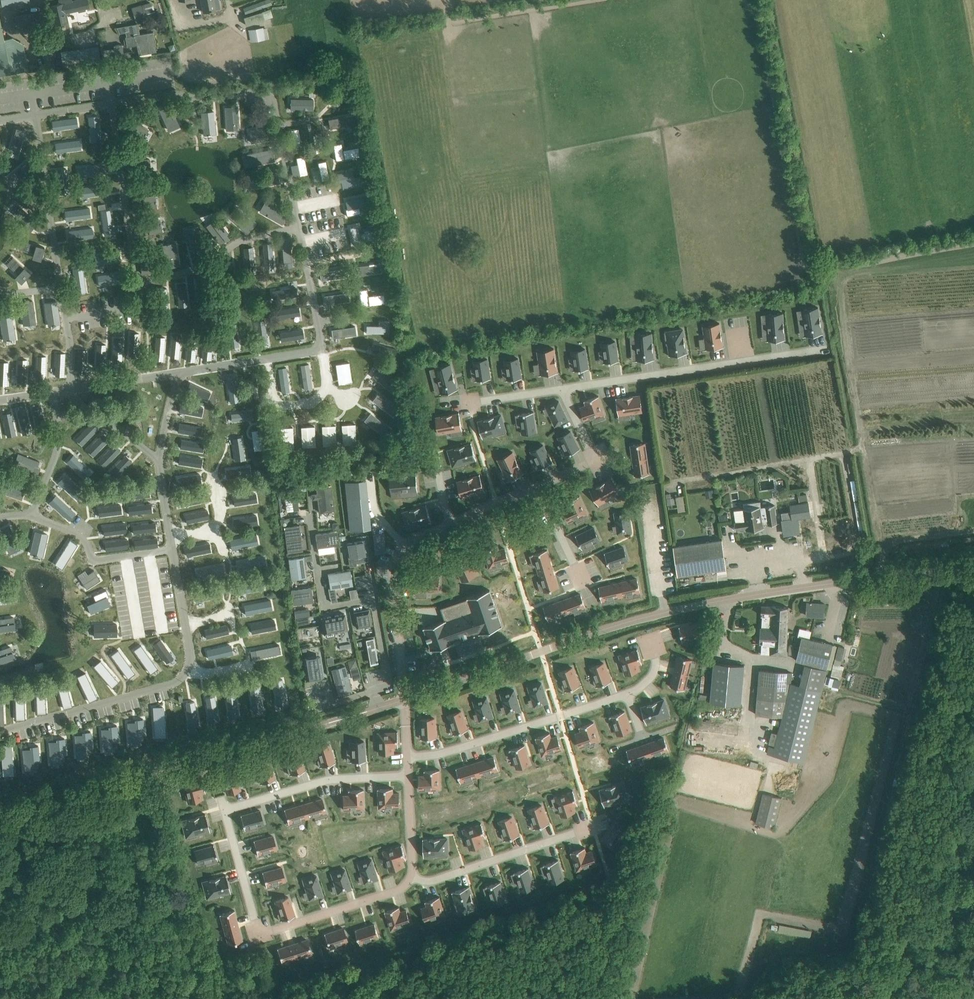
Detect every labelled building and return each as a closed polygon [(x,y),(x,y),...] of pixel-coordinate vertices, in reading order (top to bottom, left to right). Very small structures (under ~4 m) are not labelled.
[(52,16),(54,24),(67,21),(65,12),(79,9),(88,7),(87,0),(77,0),(72,1),(71,0),(60,0),(59,0),(60,4),(50,6),(52,16)] [(203,12),(215,10),(213,0),(201,0),(203,12)] [(150,2),(142,4),(146,20),(155,18),(150,2)] [(271,8),(245,17),(248,26),(274,17),(271,8)] [(40,12),(15,16),(17,26),(17,30),(20,30),(21,32),(22,32),(23,34),(29,32),(29,28),(42,26),(46,25),(44,12),(43,13),(40,14),(40,12)] [(29,70),(23,44),(12,37),(3,40),(0,21),(0,75),(29,70)] [(137,24),(117,28),(119,33),(125,32),(126,37),(125,37),(125,39),(123,40),(124,44),(126,45),(127,47),(136,45),(138,55),(156,52),(155,42),(153,32),(139,34),(137,24)] [(249,30),(250,41),(266,39),(264,28),(249,30)] [(122,44),(113,46),(116,59),(131,57),(130,52),(123,53),(122,44)] [(98,47),(60,52),(62,66),(100,61),(98,47)] [(291,99),(290,109),(313,109),(314,99),(291,99)] [(169,103),(158,108),(168,130),(179,125),(169,103)] [(237,106),(225,107),(227,130),(239,129),(237,106)] [(214,111),(202,112),(204,135),(208,135),(208,136),(211,136),(211,135),(216,134),(214,111)] [(357,114),(328,119),(330,129),(331,129),(331,128),(346,125),(346,126),(347,126),(347,125),(348,124),(349,125),(353,125),(352,124),(357,123),(356,115),(357,115),(357,114)] [(97,116),(89,117),(91,141),(95,140),(95,141),(101,140),(101,133),(100,134),(97,116)] [(53,125),(52,125),(53,131),(59,130),(59,129),(78,127),(77,118),(53,121),(53,125)] [(128,119),(122,129),(142,140),(145,136),(147,134),(146,133),(148,129),(128,119)] [(272,126),(249,131),(251,142),(274,138),(272,126)] [(16,127),(10,149),(19,151),(22,138),(25,129),(16,127)] [(292,136),(286,137),(288,148),(294,147),(294,148),(302,146),(299,128),(291,130),(292,136)] [(314,141),(308,142),(310,153),(316,152),(316,153),(324,151),(321,134),(313,135),(314,141)] [(57,147),(56,147),(56,153),(62,153),(62,152),(81,149),(80,140),(56,143),(57,147)] [(298,164),(292,165),(294,176),(300,174),(300,175),(308,174),(305,156),(297,158),(298,164)] [(150,159),(127,160),(127,172),(150,171),(150,159)] [(27,161),(9,175),(15,182),(26,173),(33,168),(27,161)] [(319,169),(313,170),(315,180),(321,179),(321,180),(329,179),(326,161),(318,163),(319,169)] [(79,171),(78,171),(79,177),(84,176),(84,175),(105,173),(104,164),(78,167),(79,171)] [(66,169),(57,170),(59,188),(58,188),(59,195),(65,194),(65,193),(69,192),(66,169)] [(277,174),(251,179),(253,188),(278,183),(277,174)] [(82,192),(81,192),(81,198),(87,197),(87,196),(108,193),(107,184),(81,188),(82,192)] [(154,195),(132,198),(134,210),(155,207),(155,205),(156,205),(156,202),(155,202),(154,195)] [(348,209),(345,209),(347,216),(361,213),(359,206),(368,204),(366,196),(346,200),(348,209)] [(267,201),(261,212),(282,223),(288,213),(267,201)] [(20,207),(14,214),(25,223),(32,228),(38,222),(20,207)] [(66,215),(65,215),(66,221),(72,220),(72,219),(91,217),(90,208),(66,211),(66,215)] [(110,210),(101,211),(104,235),(108,234),(109,235),(115,234),(113,227),(110,210)] [(158,219),(137,223),(139,235),(161,231),(160,227),(161,227),(160,224),(159,224),(158,219)] [(216,219),(207,226),(221,244),(231,237),(216,219)] [(358,226),(349,228),(353,244),(378,239),(378,238),(377,238),(376,231),(369,232),(369,231),(365,232),(365,233),(361,234),(361,233),(360,233),(358,226)] [(69,235),(68,236),(68,242),(74,241),(74,240),(93,237),(92,228),(68,232),(69,235)] [(198,232),(186,234),(191,256),(203,253),(198,232)] [(289,238),(281,239),(284,262),(292,262),(289,238)] [(22,240),(20,249),(33,253),(42,256),(44,247),(22,240)] [(272,243),(263,244),(265,266),(273,265),(272,243)] [(253,247),(244,248),(246,270),(255,269),(253,247)] [(143,251),(138,252),(142,274),(153,272),(150,250),(146,251),(146,250),(143,250),(143,251)] [(96,259),(95,259),(96,265),(102,264),(102,263),(121,260),(119,252),(96,255),(96,259)] [(13,257),(7,264),(17,273),(24,279),(30,273),(13,257)] [(233,262),(224,263),(226,285),(235,284),(233,262)] [(78,267),(72,268),(73,275),(74,275),(77,293),(86,292),(83,268),(79,268),(78,267)] [(346,268),(320,271),(321,279),(328,278),(328,279),(333,278),(347,276),(346,268)] [(99,280),(98,280),(99,286),(105,285),(105,284),(124,281),(122,272),(99,276),(99,280)] [(204,277),(196,278),(198,299),(206,299),(204,277)] [(185,284),(177,285),(179,306),(188,306),(185,284)] [(296,287),(272,291),(273,300),(297,296),(296,287)] [(167,288),(158,289),(159,315),(163,314),(163,315),(169,315),(169,309),(168,309),(167,288)] [(368,289),(358,290),(360,306),(385,303),(385,302),(384,302),(383,295),(377,296),(377,295),(373,295),(373,296),(369,297),(369,296),(368,296),(367,290),(368,290),(368,289)] [(348,292),(324,296),(326,304),(333,303),(337,303),(337,302),(349,300),(348,292)] [(32,301),(21,302),(23,326),(35,325),(32,301)] [(57,301),(45,303),(49,325),(53,325),(53,326),(56,325),(56,324),(60,323),(57,301)] [(298,307),(276,310),(278,319),(299,315),(298,307)] [(801,310),(796,311),(797,320),(803,319),(805,336),(804,336),(823,333),(821,333),(817,307),(801,309),(801,310)] [(766,314),(761,315),(761,324),(767,323),(768,340),(767,340),(767,341),(786,339),(784,339),(782,313),(766,314)] [(0,318),(0,319),(3,341),(8,340),(8,341),(11,341),(11,340),(15,339),(12,316),(0,318)] [(264,320),(256,321),(259,343),(268,342),(264,320)] [(719,323),(703,325),(705,338),(707,349),(705,349),(705,350),(724,347),(724,346),(723,346),(719,323)] [(236,324),(227,325),(230,347),(239,345),(236,324)] [(366,325),(366,333),(386,334),(386,326),(378,325),(366,325)] [(355,326),(332,329),(333,337),(340,336),(340,337),(345,336),(356,334),(355,326)] [(302,329),(280,333),(281,342),(303,338),(302,329)] [(672,338),(668,339),(668,344),(669,350),(670,355),(669,355),(669,356),(687,353),(686,353),(682,329),(671,331),(672,338)] [(635,334),(630,335),(631,344),(636,343),(637,360),(636,360),(636,361),(655,359),(653,359),(651,332),(635,334)] [(130,333),(129,355),(138,355),(139,333),(130,333)] [(172,334),(170,356),(179,357),(180,335),(172,334)] [(204,336),(203,358),(211,358),(213,336),(204,336)] [(156,337),(155,359),(163,359),(165,337),(156,337)] [(188,337),(186,359),(195,360),(197,338),(188,337)] [(114,339),(113,361),(122,361),(123,339),(114,339)] [(604,356),(601,356),(602,363),(604,363),(609,362),(609,363),(611,362),(619,361),(619,360),(618,360),(615,341),(602,343),(603,350),(604,356)] [(97,344),(96,366),(105,367),(106,345),(97,344)] [(375,344),(373,353),(395,358),(397,349),(375,344)] [(554,348),(537,351),(539,363),(541,374),(540,374),(540,375),(558,372),(557,372),(554,348)] [(574,364),(571,364),(572,370),(574,370),(574,371),(579,370),(581,370),(589,368),(588,368),(585,349),(572,351),(573,358),(574,364)] [(78,350),(77,372),(86,372),(87,350),(78,350)] [(56,353),(55,375),(64,375),(65,353),(56,353)] [(37,356),(36,378),(45,378),(46,356),(37,356)] [(507,373),(504,374),(505,380),(507,380),(512,379),(512,380),(514,380),(514,379),(522,378),(522,377),(521,378),(518,358),(505,360),(506,367),(507,373)] [(18,359),(17,381),(26,382),(27,360),(18,359)] [(490,378),(487,359),(474,361),(476,373),(473,374),(474,380),(490,378)] [(349,362),(341,363),(344,383),(352,382),(349,362)] [(434,368),(429,369),(432,378),(437,377),(441,393),(440,393),(440,394),(458,389),(457,389),(450,363),(434,368)] [(309,364),(301,365),(304,389),(312,387),(309,364)] [(286,367),(278,368),(282,392),(290,391),(286,367)] [(376,372),(373,376),(378,381),(379,380),(393,391),(398,384),(380,369),(377,372),(376,372)] [(232,375),(226,376),(227,382),(228,382),(231,403),(240,401),(236,376),(232,376),(232,375)] [(256,376),(247,377),(250,399),(259,398),(256,376)] [(190,383),(187,391),(207,400),(210,392),(190,383)] [(379,393),(373,400),(383,408),(384,408),(394,416),(399,410),(389,402),(389,401),(379,393)] [(616,398),(618,416),(619,416),(619,415),(630,413),(642,411),(640,395),(616,399),(616,398)] [(586,406),(580,408),(584,421),(592,418),(598,416),(603,414),(603,412),(598,397),(599,396),(584,401),(585,401),(586,406)] [(559,401),(546,407),(546,408),(546,407),(550,414),(555,425),(567,419),(559,402),(559,401)] [(181,403),(180,412),(201,416),(203,407),(181,403)] [(42,409),(33,410),(37,432),(46,430),(42,409)] [(27,411),(18,413),(22,435),(31,433),(27,411)] [(251,411),(231,413),(232,420),(252,418),(251,411)] [(459,413),(435,417),(438,434),(450,431),(461,429),(462,431),(462,430),(459,415),(459,412),(458,412),(459,413)] [(518,415),(517,415),(518,421),(520,421),(521,426),(522,434),(536,432),(533,412),(534,412),(525,413),(523,413),(518,414),(518,415)] [(11,413),(3,415),(7,437),(16,435),(11,413)] [(371,413),(365,420),(386,437),(392,430),(371,413)] [(478,421),(477,421),(483,438),(483,437),(488,435),(488,436),(493,434),(498,432),(497,428),(504,425),(501,415),(478,422),(478,421)] [(91,423),(76,439),(82,445),(97,429),(91,423)] [(180,423),(179,432),(200,436),(202,427),(180,423)] [(355,424),(347,424),(348,444),(356,444),(355,424)] [(335,425),(327,425),(328,445),(336,445),(335,425)] [(314,426),(306,427),(307,446),(315,446),(314,426)] [(293,427),(285,427),(285,447),(293,447),(293,427)] [(265,429),(257,430),(260,449),(267,448),(265,429)] [(570,431),(558,437),(561,443),(564,449),(562,450),(565,455),(566,455),(570,453),(571,453),(572,453),(572,452),(580,449),(580,448),(579,449),(570,431)] [(102,434),(87,450),(93,456),(109,440),(102,434)] [(242,438),(233,439),(236,461),(245,459),(242,438)] [(182,439),(181,448),(203,452),(204,443),(182,439)] [(471,443),(448,450),(451,461),(458,459),(460,464),(465,462),(476,459),(476,460),(471,442),(471,443)] [(637,444),(631,445),(633,460),(646,458),(644,443),(638,444),(638,443),(637,444)] [(114,445),(98,461),(105,467),(120,451),(114,445)] [(543,445),(531,450),(534,457),(537,462),(534,463),(537,469),(538,469),(543,467),(545,466),(552,462),(551,462),(543,445)] [(512,452),(497,459),(503,470),(508,480),(507,481),(524,473),(523,473),(522,473),(512,452)] [(19,460),(16,466),(32,472),(34,466),(37,467),(39,461),(23,455),(21,461),(19,460)] [(70,460),(67,463),(85,479),(91,472),(77,459),(78,459),(73,455),(69,459),(70,460)] [(181,455),(179,464),(201,467),(202,458),(181,455)] [(125,456),(110,471),(116,478),(131,462),(125,456)] [(646,458),(633,460),(635,475),(634,476),(650,474),(650,473),(649,473),(646,458)] [(249,467),(227,469),(228,478),(250,476),(249,467)] [(415,474),(389,476),(391,493),(392,498),(401,497),(400,492),(417,490),(417,491),(416,473),(415,473),(415,474)] [(200,474),(178,478),(180,487),(201,483),(200,474)] [(479,475),(457,482),(461,498),(474,494),(484,491),(484,492),(485,492),(479,474),(479,475)] [(62,478),(58,482),(62,487),(63,486),(78,500),(84,494),(65,476),(62,479),(62,478)] [(4,479),(0,491),(22,499),(26,487),(4,479)] [(611,479),(590,491),(597,505),(619,493),(611,479)] [(363,480),(345,482),(346,499),(365,497),(363,480)] [(334,510),(331,484),(316,486),(317,493),(311,493),(312,499),(317,499),(319,512),(334,510)] [(148,488),(126,490),(127,499),(149,497),(148,488)] [(118,489),(97,492),(98,501),(120,498),(118,489)] [(286,491),(287,510),(300,510),(300,491),(286,491)] [(202,493),(181,498),(183,506),(204,502),(202,493)] [(256,493),(234,497),(235,506),(257,502),(256,493)] [(53,498),(49,503),(53,507),(54,506),(69,520),(75,514),(56,496),(54,499),(53,498)] [(569,507),(562,509),(568,522),(575,518),(586,513),(585,511),(586,511),(579,496),(580,496),(565,502),(565,503),(567,502),(569,507)] [(365,497),(346,499),(349,531),(368,529),(365,497)] [(744,521),(734,522),(735,530),(736,530),(746,528),(747,530),(746,530),(746,531),(764,528),(764,527),(763,527),(762,524),(767,523),(768,525),(777,524),(774,505),(761,507),(761,506),(760,501),(743,504),(744,509),(742,509),(744,521)] [(791,511),(782,512),(783,519),(792,518),(792,519),(810,516),(808,502),(790,504),(791,511)] [(150,503),(128,506),(129,515),(151,512),(150,503)] [(426,505),(403,512),(406,523),(413,521),(415,526),(420,524),(425,523),(431,521),(431,522),(426,504),(426,505)] [(120,505),(99,508),(100,517),(122,514),(120,505)] [(207,510),(186,515),(188,523),(209,519),(207,510)] [(628,511),(615,513),(616,525),(618,533),(617,533),(631,531),(628,511)] [(256,515),(235,519),(236,528),(258,524),(256,515)] [(154,522),(133,525),(133,534),(155,531),(154,522)] [(125,524),(104,526),(105,535),(127,533),(125,524)] [(298,525),(284,526),(286,552),(301,550),(298,525)] [(0,531),(0,535),(11,557),(23,551),(11,526),(0,531)] [(576,535),(575,535),(579,543),(579,545),(580,544),(582,549),(583,550),(589,547),(588,545),(593,543),(600,539),(594,528),(576,536),(576,535)] [(336,530),(314,534),(317,547),(338,543),(336,530)] [(35,531),(30,554),(35,555),(35,556),(38,557),(38,556),(43,557),(48,534),(35,531)] [(232,544),(231,544),(232,550),(238,548),(258,544),(257,535),(231,540),(232,544)] [(386,554),(384,535),(373,536),(375,555),(386,554)] [(156,538),(134,540),(135,549),(157,547),(156,538)] [(127,539),(105,542),(107,551),(128,548),(127,539)] [(722,539),(673,546),(677,576),(726,569),(722,539)] [(69,540),(55,562),(63,567),(77,545),(69,540)] [(363,540),(345,542),(348,563),(365,560),(363,540)] [(209,543),(186,547),(187,556),(211,552),(209,543)] [(498,545),(484,549),(489,567),(501,563),(509,561),(505,548),(498,550),(497,545),(498,545)] [(605,552),(604,553),(609,567),(610,567),(610,568),(616,566),(616,564),(621,562),(628,560),(623,547),(605,553),(605,552)] [(532,554),(531,555),(533,561),(535,560),(537,566),(539,573),(552,569),(546,550),(547,550),(532,554)] [(468,552),(451,560),(452,560),(457,570),(462,581),(477,574),(467,553),(468,552)] [(311,555),(287,558),(290,579),(306,577),(303,560),(312,559),(311,555)] [(240,566),(239,566),(240,572),(246,571),(245,570),(266,566),(264,557),(239,562),(240,566)] [(198,574),(197,574),(198,580),(204,579),(204,578),(225,574),(223,565),(198,570),(198,574)] [(6,578),(8,570),(0,568),(0,576),(6,578)] [(350,569),(327,573),(329,588),(352,584),(350,569)] [(552,569),(539,573),(541,579),(543,585),(540,585),(542,592),(544,591),(550,590),(552,590),(552,589),(557,587),(552,569)] [(87,574),(80,579),(87,588),(100,580),(94,570),(87,574)] [(416,573),(415,573),(415,592),(416,592),(416,591),(427,591),(439,591),(439,575),(416,575),(416,573)] [(665,591),(679,589),(678,577),(663,578),(665,591)] [(636,579),(618,583),(621,596),(628,594),(633,593),(634,596),(640,594),(639,592),(640,592),(638,586),(639,586),(638,584),(637,578),(636,579)] [(238,588),(237,588),(238,594),(244,593),(243,592),(264,588),(262,579),(237,584),(238,588)] [(599,586),(598,586),(602,602),(602,601),(602,603),(609,601),(608,599),(614,598),(621,596),(618,583),(599,587),(599,586)] [(309,586),(290,589),(292,604),(312,601),(309,586)] [(196,596),(195,596),(196,602),(202,601),(201,600),(222,596),(220,587),(195,592),(196,596)] [(96,602),(87,605),(91,613),(110,605),(107,598),(109,597),(106,590),(93,595),(96,602)] [(445,620),(423,628),(431,649),(430,650),(431,650),(454,642),(453,642),(453,641),(479,632),(479,633),(479,634),(502,626),(502,625),(490,591),(490,590),(467,598),(440,608),(445,620)] [(0,595),(0,604),(10,603),(10,594),(0,595)] [(580,594),(562,601),(566,613),(573,611),(578,609),(579,611),(585,609),(585,607),(583,601),(583,599),(582,599),(580,594)] [(246,609),(245,609),(246,615),(252,614),(252,613),(272,609),(270,600),(245,605),(246,609)] [(544,606),(543,606),(548,621),(549,621),(549,622),(555,620),(554,617),(560,616),(566,613),(562,601),(544,607),(544,606)] [(807,602),(806,616),(824,617),(825,604),(807,602)] [(761,613),(761,615),(762,615),(761,627),(771,628),(787,629),(788,617),(788,607),(775,606),(773,606),(773,607),(762,606),(761,613)] [(368,609),(354,612),(357,628),(371,625),(368,609)] [(297,611),(298,624),(311,623),(310,610),(297,611)] [(348,629),(345,614),(321,618),(324,634),(348,629)] [(0,619),(0,631),(16,629),(14,617),(0,619)] [(274,620),(251,625),(252,634),(276,629),(274,620)] [(679,626),(682,641),(683,641),(683,643),(689,641),(689,639),(701,636),(699,623),(680,627),(679,626)] [(117,624),(94,625),(94,631),(95,631),(95,637),(117,636),(117,624)] [(226,625),(205,630),(207,638),(228,634),(226,625)] [(771,628),(770,654),(786,655),(787,630),(771,628)] [(799,647),(796,660),(827,668),(831,669),(837,645),(833,645),(802,637),(799,647)] [(374,638),(364,640),(369,665),(378,663),(374,638)] [(160,639),(153,645),(166,663),(173,657),(160,639)] [(230,645),(206,650),(208,659),(227,655),(227,656),(233,654),(231,648),(230,648),(230,645)] [(279,645),(255,649),(257,657),(281,653),(279,645)] [(142,646),(134,651),(149,672),(157,667),(142,646)] [(0,650),(0,663),(14,658),(11,647),(0,650)] [(637,650),(619,655),(626,675),(639,670),(637,664),(641,663),(642,664),(637,649),(637,650)] [(119,651),(111,656),(127,677),(134,671),(119,651)] [(319,655),(305,657),(308,679),(322,677),(319,655)] [(678,656),(674,671),(687,675),(691,659),(685,658),(686,658),(684,657),(684,658),(678,656)] [(355,658),(347,660),(352,679),(359,677),(355,658)] [(101,662),(94,667),(111,687),(118,681),(101,662)] [(603,663),(591,667),(595,680),(593,680),(595,686),(597,686),(611,681),(610,681),(603,663)] [(806,664),(801,685),(822,691),(827,670),(806,664)] [(743,703),(745,668),(714,665),(712,701),(743,703)] [(344,666),(330,670),(337,695),(351,691),(344,666)] [(572,667),(560,672),(564,684),(562,685),(564,691),(565,691),(580,686),(580,685),(579,686),(572,667)] [(759,670),(755,714),(781,716),(777,733),(771,732),(768,743),(775,745),(774,747),(768,746),(766,753),(803,763),(822,691),(801,685),(791,682),(792,673),(759,670)] [(670,686),(685,690),(685,689),(684,689),(687,675),(674,671),(671,686),(670,686)] [(86,674),(78,677),(89,701),(97,697),(86,674)] [(283,679),(274,681),(277,700),(276,700),(277,706),(283,705),(283,704),(287,703),(283,679)] [(72,705),(65,680),(57,683),(63,708),(72,705)] [(540,683),(528,687),(534,706),(548,702),(548,701),(547,701),(541,683),(540,683)] [(258,685),(249,687),(253,705),(252,706),(253,711),(259,710),(259,709),(262,709),(258,685)] [(45,686),(36,687),(37,713),(46,712),(45,686)] [(514,690),(501,694),(507,713),(520,709),(520,708),(514,690)] [(235,691),(226,693),(229,712),(228,712),(229,718),(236,716),(235,715),(239,715),(235,691)] [(24,692),(15,692),(16,718),(25,718),(24,692)] [(215,696),(206,698),(209,716),(208,717),(209,722),(215,721),(215,720),(219,720),(215,696)] [(487,697),(474,701),(480,720),(479,720),(493,716),(487,697)] [(641,706),(647,724),(647,722),(652,721),(657,719),(662,717),(661,712),(667,710),(664,699),(641,707),(641,706)] [(195,702),(186,703),(189,722),(188,722),(189,728),(195,727),(195,726),(199,725),(195,702)] [(163,706),(153,707),(155,737),(164,736),(163,730),(164,730),(163,706)] [(461,711),(448,715),(452,727),(450,728),(452,734),(453,734),(468,729),(467,729),(461,711)] [(610,717),(609,717),(611,723),(613,722),(618,735),(630,730),(624,712),(625,711),(610,716),(610,717)] [(422,732),(419,732),(420,738),(421,738),(421,739),(436,738),(436,737),(435,737),(434,718),(421,719),(422,732)] [(135,722),(127,723),(129,745),(137,744),(136,735),(144,735),(143,720),(135,720),(135,722)] [(581,732),(575,734),(579,747),(599,740),(593,723),(594,722),(579,727),(580,727),(581,732)] [(109,728),(101,729),(103,751),(111,750),(110,741),(118,741),(117,726),(109,727),(109,729),(109,728)] [(397,732),(379,733),(380,753),(379,753),(394,753),(393,746),(398,746),(398,747),(397,731),(397,732)] [(550,733),(535,738),(536,738),(542,755),(561,749),(557,736),(551,738),(549,733),(550,733)] [(84,736),(76,737),(78,759),(86,758),(85,749),(93,748),(92,734),(84,734),(84,736)] [(663,738),(645,744),(650,757),(656,754),(662,752),(662,755),(669,753),(668,750),(666,745),(667,745),(666,743),(664,738),(663,738)] [(58,743),(50,744),(52,766),(60,765),(59,756),(67,756),(66,741),(58,741),(58,743)] [(351,754),(348,755),(349,761),(350,761),(355,761),(355,762),(357,761),(366,761),(366,760),(364,760),(363,741),(350,741),(351,749),(351,754)] [(328,743),(316,747),(319,760),(317,760),(319,766),(320,766),(335,762),(334,762),(328,743)] [(627,750),(626,750),(632,764),(632,765),(638,763),(638,761),(643,759),(650,757),(645,744),(627,751),(627,750)] [(510,750),(509,750),(511,756),(513,756),(517,768),(529,764),(524,746),(525,745),(510,750)] [(13,746),(2,747),(4,777),(15,777),(13,746)] [(32,751),(24,752),(26,774),(34,773),(33,764),(41,764),(40,749),(32,749),(32,751)] [(298,751),(286,755),(289,768),(287,768),(289,774),(290,774),(290,775),(305,770),(304,770),(298,751)] [(493,757),(475,763),(479,776),(486,773),(491,772),(492,774),(498,772),(497,770),(498,770),(496,764),(496,762),(495,763),(494,757),(493,757)] [(269,760),(256,764),(260,776),(257,777),(259,783),(260,783),(275,779),(274,779),(269,760)] [(456,768),(461,783),(461,784),(468,782),(467,780),(472,778),(479,776),(475,763),(457,769),(456,768)] [(239,769),(221,774),(227,794),(240,790),(238,783),(243,782),(243,783),(244,783),(239,768),(239,769)] [(425,776),(419,776),(419,790),(440,789),(439,770),(440,770),(424,770),(424,771),(425,771),(425,776)] [(201,778),(183,783),(188,803),(201,799),(200,793),(205,791),(205,792),(201,777),(201,778)] [(600,789),(599,789),(605,807),(605,805),(610,804),(615,803),(615,802),(620,801),(619,796),(626,794),(623,783),(600,790),(600,789)] [(393,788),(378,789),(379,789),(380,808),(400,807),(399,793),(392,793),(392,788),(393,788)] [(349,795),(342,796),(343,809),(363,808),(362,790),(363,790),(363,789),(348,790),(348,791),(349,791),(349,795)] [(573,791),(555,797),(559,809),(562,816),(574,812),(572,806),(577,804),(577,805),(578,805),(573,790),(572,790),(573,791)] [(763,793),(756,824),(775,829),(782,799),(763,793)] [(321,799),(302,805),(306,817),(314,815),(319,813),(320,816),(326,814),(325,812),(326,812),(324,806),(324,804),(323,804),(322,799),(321,799)] [(284,809),(288,823),(289,825),(295,823),(295,821),(300,819),(306,817),(302,805),(285,810),(284,809)] [(541,805),(529,809),(533,822),(531,822),(533,828),(534,828),(549,823),(548,823),(541,805)] [(241,815),(240,815),(244,830),(245,830),(245,831),(251,829),(251,827),(256,825),(263,823),(260,810),(241,816),(241,815)] [(205,815),(182,821),(185,832),(192,830),(193,835),(199,833),(204,832),(209,830),(209,831),(210,831),(205,813),(205,814),(205,815)] [(512,816),(499,821),(503,833),(501,834),(503,840),(504,840),(505,840),(519,835),(518,835),(512,816)] [(481,824),(463,830),(470,849),(483,844),(481,838),(485,837),(486,838),(481,823),(481,824)] [(603,839),(603,840),(614,848),(614,847),(619,841),(626,832),(615,824),(603,839)] [(254,840),(253,840),(258,855),(258,856),(264,854),(264,852),(276,849),(273,836),(254,841),(254,840)] [(423,838),(424,857),(424,855),(430,855),(435,855),(441,855),(440,850),(448,849),(447,838),(423,839),(423,838)] [(213,846),(194,851),(198,864),(205,862),(211,860),(211,862),(217,861),(217,860),(217,859),(216,854),(216,853),(213,844),(213,845),(213,846)] [(401,846),(384,851),(390,870),(403,866),(401,860),(406,859),(406,860),(406,859),(401,845),(401,846)] [(585,847),(570,852),(570,853),(571,852),(577,870),(596,864),(592,851),(586,853),(584,848),(585,848),(585,847)] [(372,859),(359,863),(362,875),(365,882),(364,882),(365,883),(378,878),(372,859)] [(543,865),(542,866),(544,872),(547,871),(548,876),(551,883),(563,879),(557,861),(558,860),(550,863),(550,862),(548,863),(543,865)] [(262,871),(266,887),(267,886),(267,888),(273,886),(272,884),(285,880),(282,867),(263,873),(262,871)] [(514,873),(513,873),(515,880),(517,879),(519,884),(521,891),(534,887),(527,869),(529,868),(528,868),(520,871),(520,870),(519,871),(514,873)] [(344,869),(331,873),(335,885),(337,892),(337,893),(351,888),(350,888),(344,869)] [(226,876),(203,882),(206,893),(213,891),(214,896),(219,894),(224,893),(230,891),(230,893),(231,893),(226,874),(225,875),(226,876)] [(316,875),(303,880),(307,891),(309,898),(309,899),(322,894),(316,875)] [(486,887),(485,887),(487,893),(489,892),(491,898),(493,905),(506,901),(500,882),(501,882),(501,881),(493,884),(491,884),(491,885),(486,886),(486,887)] [(469,886),(452,892),(453,892),(455,897),(456,902),(457,902),(458,908),(463,906),(465,913),(476,909),(468,887),(469,886)] [(427,906),(421,908),(426,921),(445,915),(439,897),(440,897),(440,896),(425,901),(425,902),(426,902),(427,906)] [(288,897),(275,901),(279,913),(277,914),(279,920),(280,920),(295,915),(294,915),(288,897)] [(399,907),(384,912),(385,912),(386,912),(391,929),(411,923),(406,910),(400,912),(398,907),(399,907)] [(234,910),(219,914),(220,914),(224,929),(237,925),(233,911),(234,910)] [(355,929),(360,944),(361,945),(367,943),(366,941),(379,937),(374,924),(356,930),(355,929)] [(237,925),(224,929),(229,944),(234,942),(234,943),(236,942),(242,940),(237,925)] [(779,926),(779,933),(811,935),(811,928),(779,926)] [(324,933),(329,948),(330,949),(336,947),(335,945),(347,940),(343,928),(325,934),(324,933)] [(307,939),(292,944),(296,957),(311,952),(309,947),(310,947),(309,945),(307,939)] [(277,948),(282,963),(282,962),(296,957),(292,944),(278,949),(277,948)]
